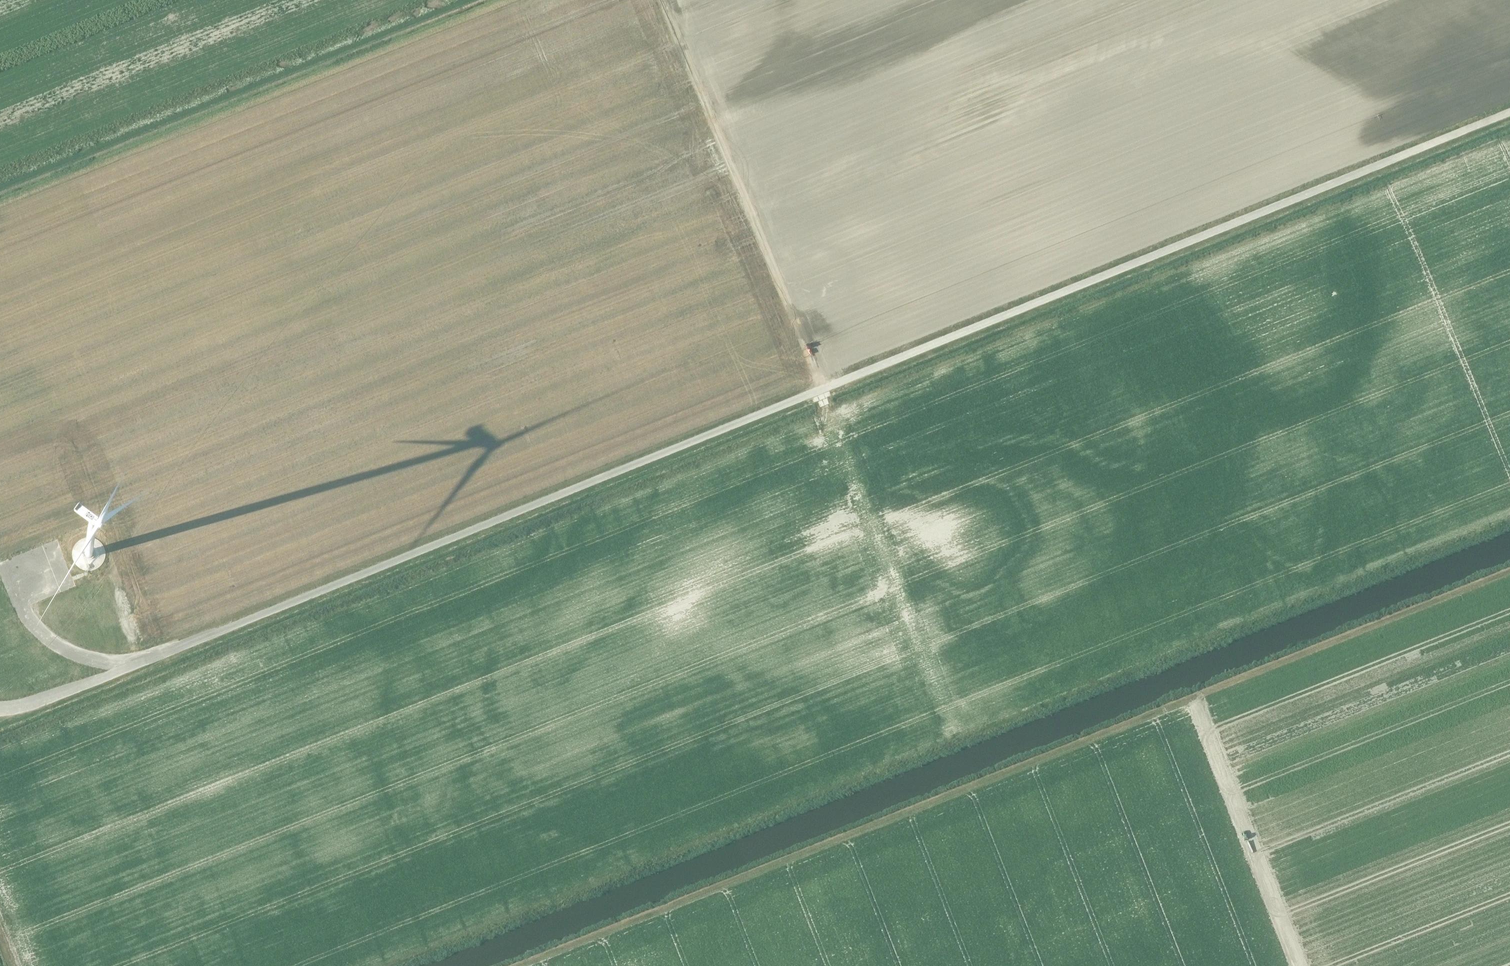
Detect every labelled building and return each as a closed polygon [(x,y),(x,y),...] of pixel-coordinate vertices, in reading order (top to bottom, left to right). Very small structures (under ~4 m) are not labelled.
[(88,560),(89,560),(90,560),(90,559),(91,559),(92,559),(92,558),(93,557),(93,556),(94,556),(94,555),(94,554),(94,553),(93,552),(93,551),(92,550),(91,549),(90,549),(89,548),(88,548),(87,548),(87,549),(86,549),(85,549),(84,550),(83,551),(83,552),(82,553),(82,554),(82,555),(82,556),(83,556),(83,557),(84,558),(84,559),(85,559),(86,559),(86,560),(87,560),(88,560)]
